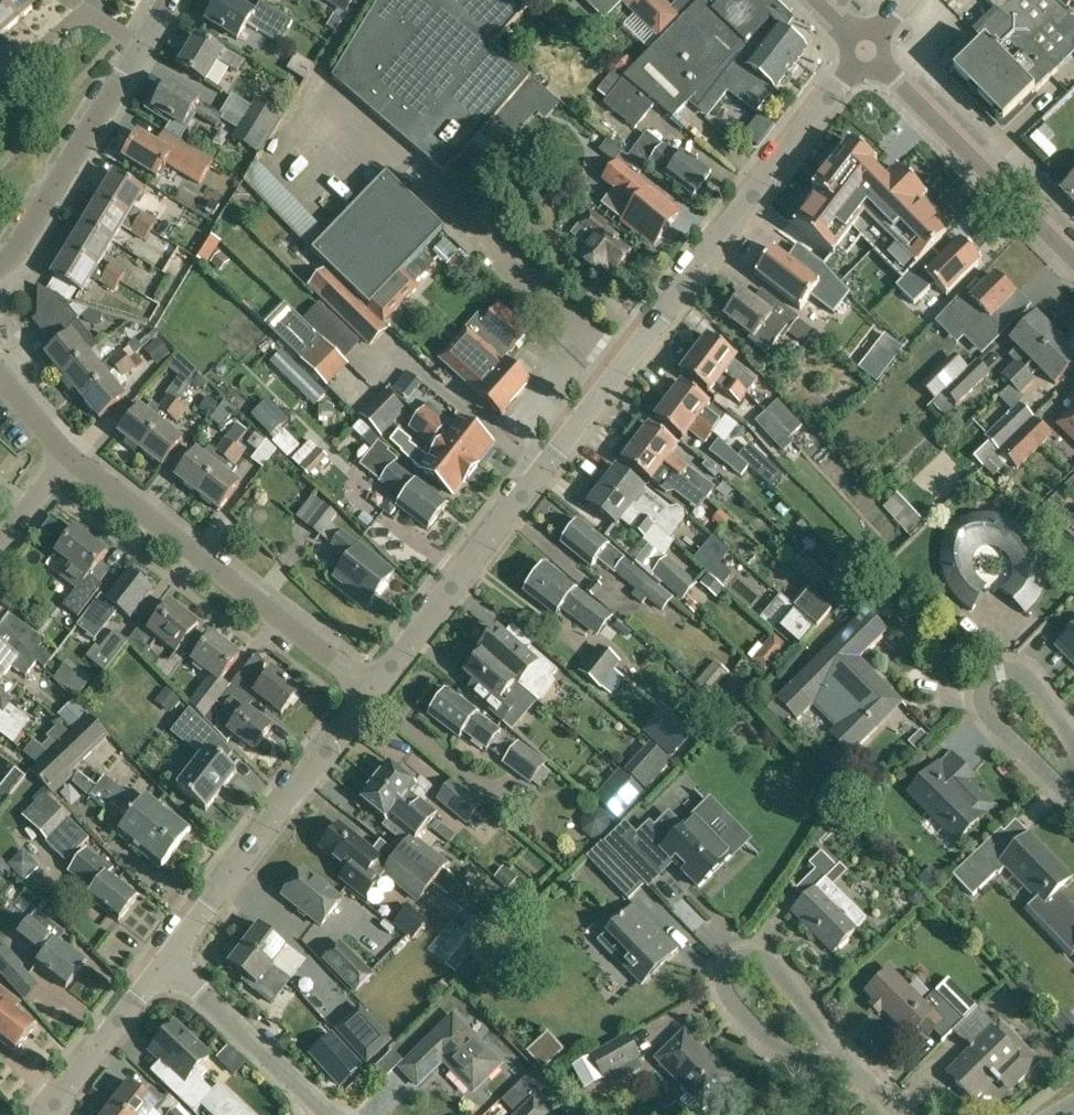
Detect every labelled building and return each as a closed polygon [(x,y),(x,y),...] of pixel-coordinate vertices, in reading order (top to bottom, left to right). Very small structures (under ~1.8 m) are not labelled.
[(1,35),(21,18),(5,0),(0,0),(0,34),(1,35)] [(21,18),(41,0),(5,0),(21,18)] [(293,21),(261,2),(254,12),(233,0),(219,0),(206,21),(238,40),(248,23),(280,42),(293,21)] [(354,0),(324,0),(346,13),(354,0)] [(334,78),(439,168),(447,174),(455,164),(471,146),(482,132),(491,122),(493,120),(527,79),(528,77),(493,47),(532,3),(535,0),(381,0),(334,78)] [(603,17),(620,0),(585,0),(603,17)] [(626,5),(662,41),(702,0),(631,0),(626,5)] [(663,41),(729,93),(757,114),(776,90),(807,50),(780,29),(784,25),(775,16),(773,18),(755,0),(702,0),(663,41)] [(999,14),(977,35),(985,43),(954,73),(1003,122),(1033,92),(1034,93),(1057,71),(1055,70),(1062,64),(1041,42),(1034,48),(1029,43),(1048,25),(1073,52),(1073,21),(1072,18),(1070,20),(1051,0),(1013,0),(999,14)] [(999,14),(1013,0),(986,0),(999,14)] [(1066,8),(1073,0),(1058,0),(1066,8)] [(238,71),(244,60),(224,48),(223,51),(197,36),(180,67),(206,82),(218,60),(238,71)] [(729,93),(663,41),(625,80),(674,121),(695,100),(713,114),(729,93)] [(597,91),(607,99),(603,104),(635,129),(654,105),(622,80),(622,81),(612,73),(597,91)] [(491,122),(509,138),(520,124),(546,95),(546,94),(545,94),(527,79),(493,120),(491,122)] [(199,102),(169,83),(160,97),(155,94),(145,109),(170,124),(165,132),(180,141),(188,128),(184,126),(192,113),(196,115),(216,127),(222,117),(199,102)] [(224,105),(269,133),(281,113),(257,99),(252,107),(230,94),(224,105)] [(269,133),(224,105),(219,112),(224,115),(221,121),(237,131),(232,138),(257,153),(269,133)] [(199,184),(213,161),(165,132),(158,144),(138,132),(122,158),(156,179),(165,163),(199,184)] [(646,133),(628,157),(644,169),(649,163),(693,197),(712,172),(685,152),(680,159),(662,145),(646,133)] [(608,142),(600,151),(616,164),(603,181),(615,190),(607,201),(603,205),(654,246),(678,215),(677,214),(675,217),(653,199),(656,196),(636,180),(644,169),(628,157),(608,142)] [(794,224),(793,225),(831,255),(823,267),(850,294),(868,313),(907,275),(908,276),(933,251),(952,231),(951,230),(934,214),(937,211),(927,202),(926,201),(928,199),(921,192),(919,191),(922,187),(909,174),(906,177),(897,169),(896,170),(885,181),(873,169),(876,165),(877,164),(849,142),(848,143),(841,152),(839,150),(827,164),(830,166),(813,188),(812,190),(815,192),(814,193),(805,204),(808,206),(794,224)] [(98,199),(151,231),(157,221),(143,213),(135,208),(144,193),(113,174),(98,199)] [(369,307),(403,271),(444,229),(387,174),(328,235),(312,252),(328,268),(366,305),(369,307)] [(1062,191),(1073,202),(1073,179),(1062,191)] [(98,199),(83,224),(114,243),(123,228),(131,233),(145,241),(151,231),(98,199)] [(190,212),(173,241),(199,256),(216,227),(190,212)] [(617,272),(631,255),(615,243),(617,239),(587,215),(579,226),(587,232),(580,241),(588,248),(579,259),(592,269),(600,258),(617,272)] [(114,243),(83,224),(67,248),(98,268),(114,243)] [(907,275),(896,287),(914,305),(935,285),(947,297),(981,262),(977,258),(981,254),(968,242),(965,246),(960,241),(942,260),(933,251),(908,276),(907,275)] [(67,248),(52,274),(83,293),(92,278),(101,283),(114,292),(121,281),(107,273),(105,275),(97,270),(98,268),(67,248)] [(181,283),(185,275),(194,258),(178,249),(164,273),(181,283)] [(760,270),(755,276),(757,276),(799,309),(800,310),(811,297),(834,315),(850,294),(823,267),(806,254),(796,267),(776,251),(775,251),(770,256),(766,253),(756,267),(760,270)] [(112,263),(107,273),(121,281),(127,271),(112,263)] [(366,305),(328,268),(310,286),(371,346),(385,330),(362,308),(366,305)] [(403,271),(369,307),(367,308),(383,323),(419,287),(403,271)] [(945,313),(980,349),(1006,324),(996,314),(1014,295),(995,276),(972,299),(965,292),(945,313)] [(37,316),(49,330),(54,326),(60,333),(88,309),(89,310),(90,309),(69,303),(38,285),(37,316)] [(788,327),(782,323),(743,292),(725,315),(752,336),(749,339),(768,353),(788,327)] [(302,360),(323,339),(285,303),(264,324),(302,360)] [(479,396),(501,414),(529,382),(507,364),(501,359),(508,350),(510,352),(528,331),(499,305),(484,322),(488,326),(474,343),(462,333),(439,360),(447,367),(480,395),(479,396)] [(1012,385),(1057,338),(1034,317),(1011,341),(1027,356),(1020,365),(1016,362),(1003,376),(1012,385)] [(806,347),(817,333),(798,320),(788,333),(806,347)] [(64,376),(90,354),(89,353),(99,345),(86,330),(77,338),(72,332),(46,354),(64,376)] [(695,355),(747,393),(754,383),(730,365),(736,357),(708,337),(695,355)] [(990,443),(974,458),(983,467),(999,452),(1001,450),(1023,429),(1033,418),(1034,418),(1020,404),(1025,399),(1020,393),(1034,379),(1031,376),(1039,368),(1056,384),(1073,366),(1073,355),(1057,338),(1012,385),(999,397),(1012,411),(985,437),(990,443)] [(323,339),(302,360),(301,361),(323,382),(345,360),(323,339)] [(90,354),(64,376),(82,397),(129,359),(121,350),(108,361),(101,367),(90,354)] [(747,393),(695,355),(683,372),(710,392),(716,385),(739,402),(747,393)] [(860,369),(877,382),(887,369),(870,356),(860,369)] [(129,359),(82,397),(100,419),(126,397),(119,388),(127,380),(125,378),(136,368),(129,359)] [(977,362),(951,388),(945,393),(933,404),(945,416),(956,405),(957,406),(991,374),(977,362)] [(956,381),(943,367),(923,387),(936,400),(956,381)] [(669,401),(713,435),(727,416),(682,383),(669,401)] [(387,391),(372,406),(394,425),(407,411),(387,391)] [(158,409),(167,416),(177,402),(168,396),(158,409)] [(713,435),(669,401),(655,420),(684,440),(690,432),(706,444),(713,435)] [(765,413),(789,438),(802,427),(778,401),(765,413)] [(177,423),(187,410),(177,402),(167,416),(177,423)] [(222,429),(236,411),(224,402),(211,420),(222,429)] [(476,463),(492,443),(461,419),(459,420),(453,415),(450,420),(428,403),(418,416),(476,463)] [(141,450),(162,423),(140,406),(119,434),(141,450)] [(394,425),(372,406),(362,416),(382,437),(394,425)] [(1059,422),(1073,437),(1073,408),(1059,422)] [(476,463),(418,416),(410,427),(409,427),(431,444),(424,452),(435,462),(439,456),(467,479),(478,464),(476,463)] [(183,439),(162,423),(141,450),(162,467),(183,439)] [(237,424),(225,439),(215,452),(224,460),(235,446),(247,431),(237,424)] [(793,443),(789,439),(775,424),(766,432),(784,452),(793,443)] [(681,477),(700,494),(710,481),(673,455),(679,447),(650,426),(648,428),(645,425),(637,435),(641,438),(636,444),(681,477)] [(1038,445),(1023,429),(1001,450),(1016,466),(1038,445)] [(435,462),(424,452),(423,454),(410,443),(411,441),(398,431),(390,441),(402,451),(401,452),(421,470),(452,494),(461,482),(463,484),(467,479),(439,456),(435,462)] [(380,480),(403,499),(397,507),(427,530),(448,503),(418,480),(417,482),(394,464),(398,459),(388,451),(389,449),(377,440),(359,464),(380,480)] [(263,469),(277,451),(266,441),(252,460),(263,469)] [(681,477),(636,444),(632,450),(629,447),(621,457),(625,459),(623,462),(652,483),(652,482),(667,494),(677,491),(694,503),(700,494),(681,477)] [(219,467),(231,477),(237,469),(235,466),(245,454),(235,446),(224,460),(219,467)] [(219,467),(218,467),(197,451),(176,478),(198,495),(219,467)] [(231,477),(219,467),(198,495),(220,511),(240,483),(231,477)] [(667,537),(667,536),(670,532),(677,514),(618,469),(604,488),(655,527),(667,537)] [(655,527),(604,488),(603,489),(599,487),(592,496),(595,499),(590,506),(617,527),(622,520),(632,528),(632,529),(646,540),(645,542),(663,556),(674,542),(667,536),(667,537),(655,527)] [(883,507),(912,538),(926,524),(897,494),(883,507)] [(301,520),(308,526),(321,536),(332,544),(349,557),(334,576),(369,603),(394,572),(331,523),(337,515),(324,505),(319,511),(312,506),(301,520)] [(964,608),(968,611),(983,588),(979,585),(977,583),(974,580),(973,577),(971,574),(970,570),(969,566),(969,562),(970,558),(972,554),(975,550),(978,548),(981,546),(985,545),(988,545),(992,545),(995,545),(999,546),(1003,548),(1006,551),(1009,554),(1012,557),(1014,561),(1016,565),(1016,567),(1017,569),(1017,571),(1017,573),(1017,576),(1016,579),(1045,586),(1046,577),(1046,568),(1044,560),(1041,551),(1036,544),(1030,537),(1022,528),(1011,521),(999,517),(987,515),(975,516),(963,520),(952,529),(945,539),(940,552),(939,565),(942,578),(949,590),(951,594),(954,598),(957,602),(961,605),(964,608)] [(590,568),(593,564),(597,559),(613,572),(614,571),(637,589),(632,595),(642,603),(647,597),(662,610),(672,598),(625,559),(579,522),(561,544),(590,568)] [(99,590),(96,588),(109,570),(99,562),(105,554),(74,530),(56,553),(71,565),(62,577),(77,588),(62,607),(77,618),(99,590)] [(683,601),(697,585),(667,557),(652,574),(683,601)] [(562,608),(585,626),(597,637),(613,619),(599,607),(576,589),(577,588),(547,564),(525,592),(556,616),(562,608)] [(824,593),(833,583),(835,582),(819,568),(807,580),(823,595),(824,593)] [(129,573),(108,601),(101,596),(77,627),(95,641),(118,610),(131,619),(152,591),(143,584),(147,578),(136,570),(132,575),(129,573)] [(833,583),(824,593),(835,602),(843,593),(833,583)] [(809,590),(795,607),(817,626),(831,609),(809,590)] [(796,650),(817,626),(795,607),(790,603),(780,594),(760,618),(796,650)] [(176,654),(198,625),(171,604),(153,627),(144,621),(129,641),(143,656),(156,639),(176,654)] [(781,727),(793,715),(797,720),(814,703),(838,728),(831,735),(849,754),(901,702),(858,659),(887,631),(867,611),(766,711),(781,727)] [(19,642),(33,656),(45,641),(10,614),(1,625),(13,637),(19,643),(19,642)] [(516,681),(516,682),(534,698),(535,697),(530,692),(546,674),(551,678),(556,672),(529,648),(524,653),(497,630),(479,650),(483,653),(516,681)] [(1058,647),(1073,663),(1073,630),(1058,647)] [(105,672),(129,642),(115,631),(101,649),(96,646),(86,657),(105,672)] [(788,646),(774,634),(751,661),(766,673),(788,646)] [(202,718),(212,705),(227,687),(219,681),(238,656),(212,636),(192,661),(210,676),(188,704),(202,718)] [(4,677),(12,667),(27,678),(39,662),(33,656),(19,642),(19,643),(13,637),(5,648),(0,644),(0,674),(4,677)] [(618,663),(599,648),(580,671),(599,686),(618,663)] [(483,653),(466,672),(476,681),(467,691),(502,722),(517,704),(506,693),(516,682),(516,681),(483,653)] [(723,661),(704,686),(718,697),(737,672),(723,661)] [(282,714),(299,691),(272,671),(256,692),(236,677),(229,686),(265,713),(271,705),(282,714)] [(487,749),(500,731),(477,714),(478,713),(449,691),(430,716),(460,738),(464,732),(475,740),(473,743),(481,749),(483,747),(487,749)] [(3,711),(0,715),(22,732),(31,720),(10,704),(12,701),(2,693),(0,692),(0,709),(3,711)] [(253,751),(271,728),(246,709),(245,709),(231,699),(222,710),(236,721),(228,732),(253,751)] [(208,752),(179,788),(178,789),(206,812),(237,773),(224,763),(232,754),(190,711),(190,712),(200,722),(188,737),(208,752)] [(645,732),(665,751),(683,730),(663,712),(645,732)] [(14,743),(22,732),(0,715),(0,733),(14,743)] [(101,727),(92,718),(90,715),(65,739),(78,752),(72,757),(75,760),(70,765),(74,768),(94,748),(87,741),(101,727)] [(51,754),(61,744),(53,736),(42,747),(51,754)] [(61,744),(51,754),(32,772),(50,791),(68,773),(74,768),(70,765),(75,760),(72,757),(78,752),(65,739),(61,744)] [(555,773),(543,765),(545,763),(519,743),(503,763),(530,783),(533,779),(544,787),(555,773)] [(956,843),(986,813),(994,806),(961,773),(966,767),(950,751),(908,794),(956,843)] [(378,773),(373,779),(428,824),(436,814),(418,799),(418,800),(409,792),(420,778),(402,764),(397,771),(389,764),(381,773),(378,773)] [(619,821),(645,793),(620,770),(594,798),(619,821)] [(428,824),(373,779),(367,787),(368,790),(360,799),(396,829),(397,827),(414,841),(428,824)] [(109,780),(101,790),(175,849),(191,830),(148,796),(142,803),(115,783),(114,784),(109,780)] [(490,815),(481,808),(484,805),(453,780),(437,800),(468,825),(469,824),(477,830),(490,815)] [(175,849),(101,790),(96,786),(89,796),(99,804),(98,805),(125,825),(117,834),(159,868),(175,849)] [(69,820),(55,805),(44,795),(24,816),(34,827),(48,840),(45,843),(66,864),(90,839),(69,819),(69,820)] [(661,823),(653,831),(647,825),(631,841),(620,830),(624,826),(623,825),(605,843),(648,885),(649,884),(639,875),(652,863),(661,872),(673,860),(699,887),(734,853),(696,815),(681,830),(668,817),(661,823)] [(321,848),(355,875),(346,886),(365,901),(382,879),(377,875),(387,864),(339,825),(321,848)] [(1073,915),(1073,905),(1065,896),(1064,897),(1058,891),(1069,880),(1052,862),(1054,861),(1029,835),(1016,848),(1002,834),(980,856),(998,875),(1006,867),(1038,901),(1047,892),(1052,896),(1049,899),(1055,906),(1045,916),(1051,927),(1056,932),(1073,915)] [(407,844),(399,855),(433,882),(447,864),(426,848),(421,854),(407,844)] [(94,891),(88,898),(118,922),(138,897),(109,874),(112,871),(86,850),(69,872),(94,891)] [(835,953),(859,928),(868,920),(833,886),(847,872),(841,865),(838,868),(822,852),(811,864),(817,869),(797,889),(806,898),(793,911),(835,953)] [(433,882),(399,855),(384,872),(418,900),(433,882)] [(628,901),(645,884),(620,858),(603,875),(628,901)] [(342,900),(304,870),(283,896),(321,926),(342,900)] [(642,985),(678,949),(635,906),(606,934),(630,958),(623,965),(642,985)] [(44,957),(37,966),(66,989),(87,963),(59,941),(64,934),(38,913),(18,937),(44,957)] [(1056,932),(1059,935),(1070,942),(1073,937),(1073,915),(1056,932)] [(260,925),(245,945),(290,980),(300,967),(297,965),(302,958),(287,946),(260,925)] [(23,965),(0,939),(0,974),(6,980),(23,965)] [(372,975),(341,944),(325,959),(356,990),(372,975)] [(245,945),(229,965),(257,986),(254,990),(272,1003),(290,980),(245,945)] [(957,1029),(979,1008),(949,978),(924,1004),(889,969),(867,992),(911,1036),(923,1024),(931,1032),(933,1030),(943,1039),(941,1041),(942,1042),(956,1028),(957,1029)] [(15,1009),(20,1004),(0,988),(0,1027),(15,1009)] [(979,1008),(957,1029),(972,1044),(969,1048),(971,1049),(947,1073),(974,1101),(995,1081),(998,1085),(1001,1082),(997,1079),(1007,1069),(1019,1082),(1040,1061),(1000,1021),(996,1025),(979,1008)] [(0,1027),(0,1042),(14,1053),(37,1026),(15,1009),(0,1027)] [(360,1009),(337,1030),(367,1062),(390,1041),(360,1009)] [(474,1092),(501,1065),(453,1016),(401,1068),(419,1086),(444,1061),(474,1092)] [(152,1050),(172,1070),(161,1082),(194,1113),(201,1106),(211,1114),(252,1114),(220,1084),(212,1091),(200,1080),(207,1072),(201,1066),(209,1057),(176,1025),(173,1028),(169,1026),(165,1027),(162,1030),(161,1035),(163,1039),(152,1050)] [(657,1060),(679,1082),(704,1109),(709,1105),(734,1080),(686,1031),(657,1060)] [(639,1059),(626,1035),(592,1056),(604,1079),(639,1059)] [(342,1086),(361,1069),(332,1036),(312,1054),(342,1086)] [(551,1114),(536,1100),(551,1085),(535,1068),(500,1102),(513,1114),(550,1114),(551,1114)] [(125,1114),(149,1114),(155,1108),(158,1111),(167,1100),(151,1088),(145,1096),(129,1083),(112,1105),(125,1114)] [(112,1105),(104,1114),(125,1114),(112,1105)]
